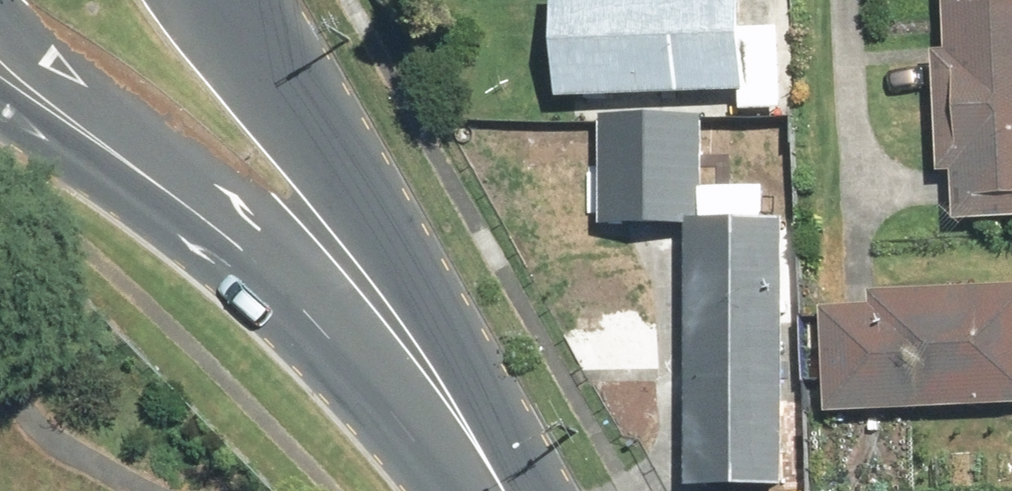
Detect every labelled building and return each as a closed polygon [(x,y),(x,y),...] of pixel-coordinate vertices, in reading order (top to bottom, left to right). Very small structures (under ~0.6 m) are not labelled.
[(569,96),(763,93),(761,0),(567,0),(569,96)] [(957,215),(1011,215),(1011,0),(957,0),(957,215)] [(712,109),(613,108),(611,226),(710,228),(712,109)] [(693,233),(695,490),(798,490),(795,229),(693,233)] [(834,411),(1011,412),(1011,287),(835,285),(834,411)]
